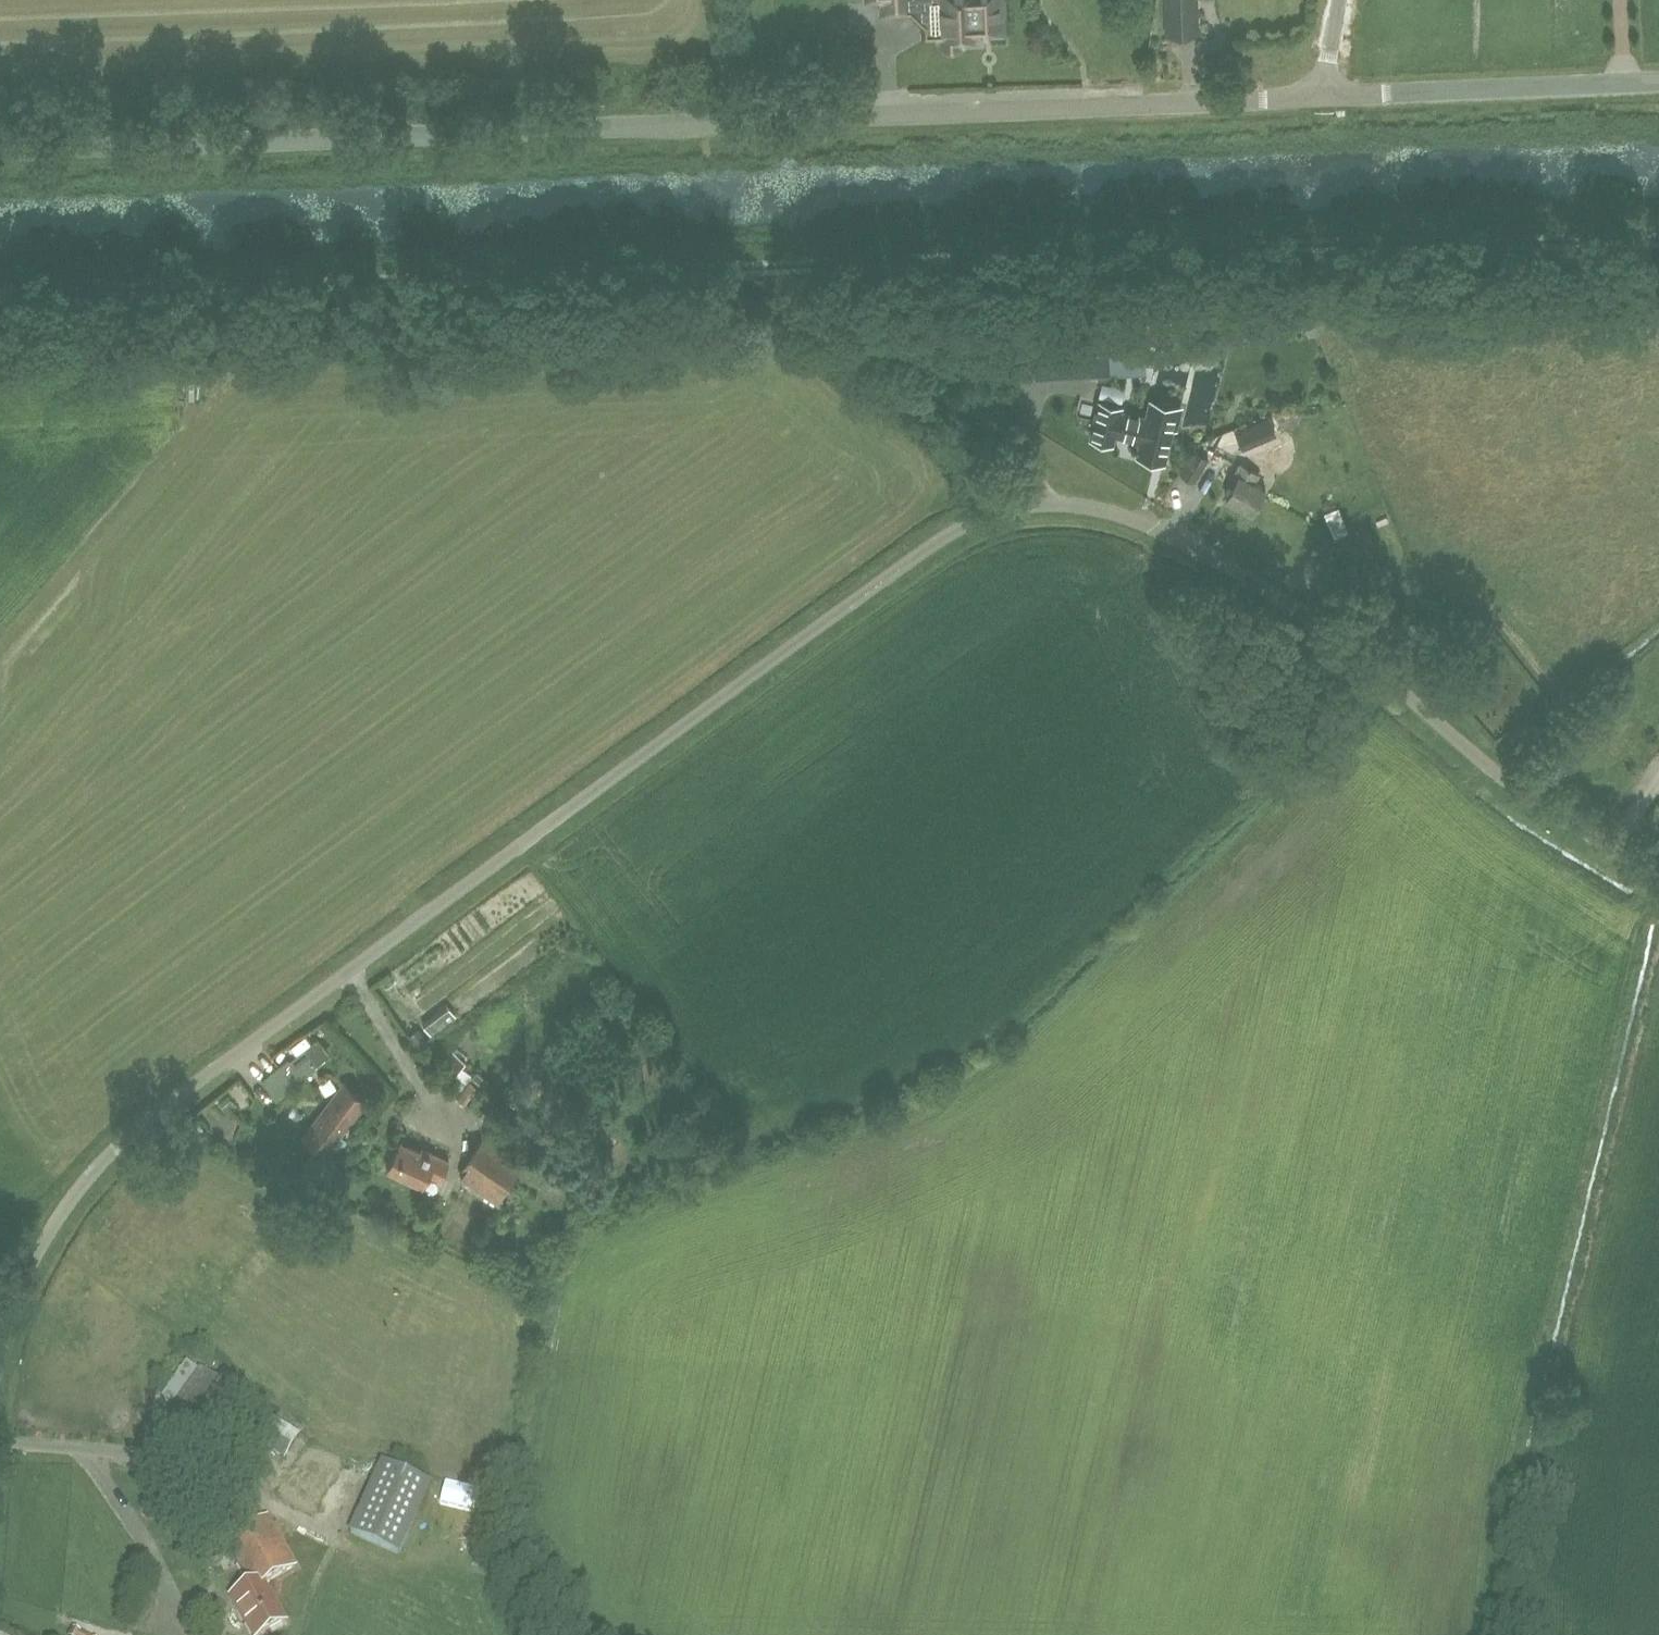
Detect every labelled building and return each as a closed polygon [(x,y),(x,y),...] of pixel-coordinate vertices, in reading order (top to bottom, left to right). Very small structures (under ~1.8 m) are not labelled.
[(885,13),(910,12),(910,0),(884,0),(885,13)] [(942,45),(944,50),(948,53),(953,54),(958,52),(961,48),(962,43),(975,42),(975,34),(1002,33),(1000,0),(928,0),(916,1),(917,18),(927,27),(927,37),(942,36),(942,45)] [(1168,34),(1197,33),(1196,0),(1168,0),(1168,34)] [(1147,419),(1120,412),(1121,407),(1100,402),(1091,437),(1113,442),(1115,433),(1142,440),(1139,454),(1164,460),(1172,426),(1176,427),(1181,409),(1151,402),(1147,419)] [(1241,448),(1277,431),(1268,412),(1232,429),(1241,448)] [(1209,460),(1194,451),(1180,474),(1195,483),(1209,460)] [(1253,514),(1266,491),(1255,484),(1260,475),(1240,464),(1230,483),(1234,486),(1226,499),(1253,514)] [(447,1003),(422,1023),(431,1035),(456,1015),(447,1003)] [(436,1074),(448,1084),(465,1062),(453,1052),(436,1074)] [(288,1061),(263,1081),(276,1097),(301,1077),(288,1061)] [(357,1113),(335,1096),(304,1136),(326,1153),(346,1128),(345,1128),(357,1113)] [(487,1135),(460,1174),(498,1201),(525,1162),(487,1135)] [(424,1186),(429,1174),(441,1180),(450,1162),(422,1148),(420,1152),(400,1142),(388,1169),(424,1186)] [(200,1370),(163,1423),(210,1456),(247,1404),(200,1370)] [(286,1459),(299,1436),(259,1412),(246,1436),(286,1459)] [(347,1532),(400,1554),(431,1481),(378,1459),(347,1532)] [(267,1517),(226,1540),(225,1541),(251,1587),(232,1597),(253,1634),(262,1634),(285,1622),(264,1585),(295,1567),(267,1517)]
